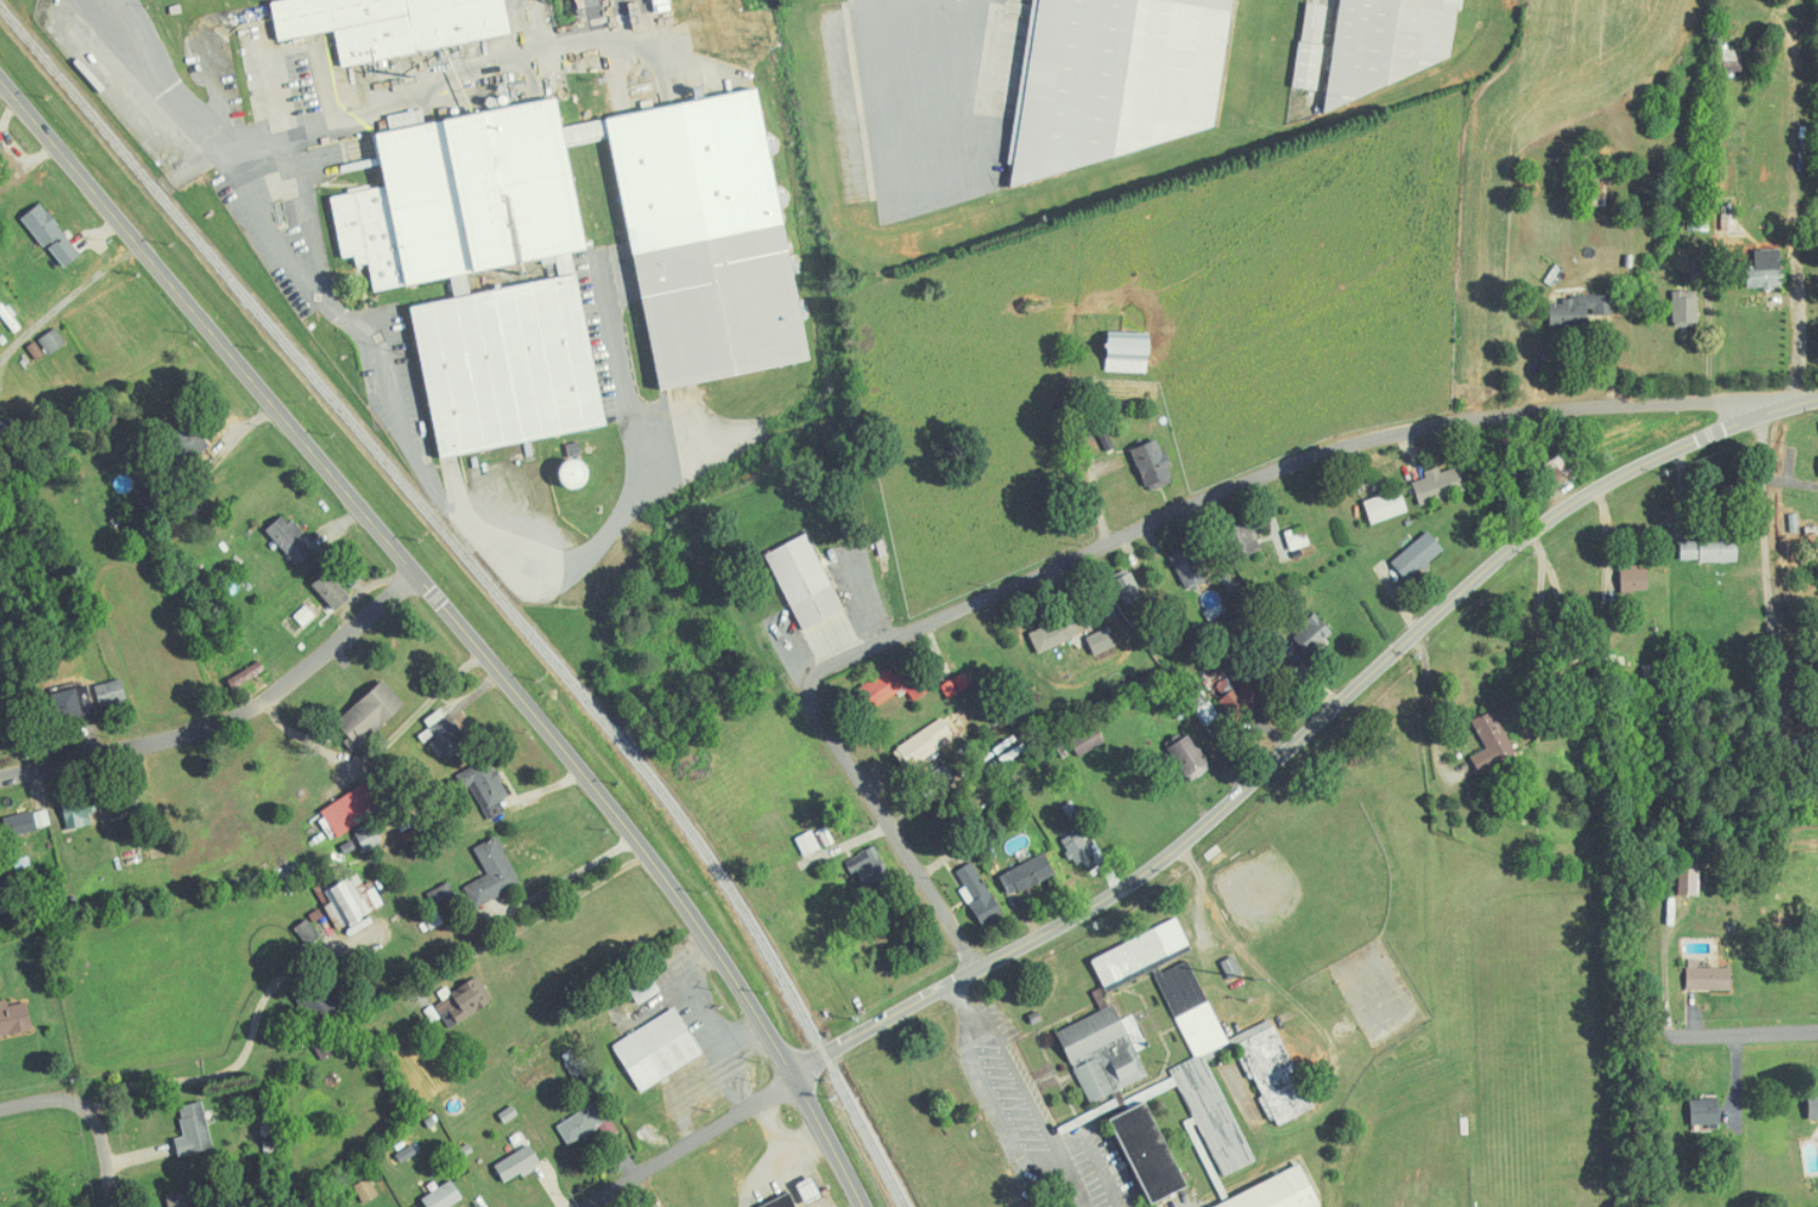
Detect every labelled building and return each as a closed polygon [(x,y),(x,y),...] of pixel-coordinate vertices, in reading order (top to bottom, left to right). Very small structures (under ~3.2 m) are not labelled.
[(512,37),(506,0),(272,0),(279,41),(336,31),(342,65),(512,37)] [(1013,153),(1015,162),(1013,181),(1217,132),(1234,0),(1033,0),(1013,153)] [(1329,104),(1334,105),(1453,60),(1460,0),(1342,0),(1329,104)] [(1295,88),(1317,91),(1329,6),(1307,3),(1295,88)] [(657,389),(808,363),(762,92),(573,123),(576,141),(614,135),(657,389)] [(605,429),(578,267),(560,270),(558,255),(584,251),(560,101),(376,131),(385,188),(333,197),(343,259),(356,256),(358,265),(370,263),(374,290),(514,267),(514,268),(528,266),(529,274),(543,272),(543,277),(512,282),(513,289),(414,305),(439,456),(605,429)] [(66,267),(82,254),(42,203),(22,218),(45,248),(48,245),(66,267)] [(1781,249),(1756,250),(1756,267),(1747,267),(1748,289),(1782,288),(1781,249)] [(1698,326),(1699,291),(1675,290),(1674,325),(1698,326)] [(1610,314),(1609,295),(1595,295),(1595,315),(1610,314)] [(1550,297),(1551,326),(1588,325),(1587,296),(1550,297)] [(40,340),(50,355),(67,344),(57,328),(40,340)] [(1108,371),(1148,372),(1150,333),(1109,332),(1108,371)] [(1148,492),(1176,482),(1160,439),(1132,449),(1148,492)] [(1459,467),(1442,473),(1440,467),(1425,472),(1427,477),(1413,482),(1421,505),(1467,491),(1459,467)] [(1371,522),(1408,513),(1402,490),(1365,499),(1371,522)] [(304,534),(285,514),(267,531),(299,565),(314,552),(300,537),(304,534)] [(1222,532),(1235,563),(1259,553),(1246,522),(1222,532)] [(1286,532),(1292,551),(1312,544),(1305,525),(1286,532)] [(1446,552),(1431,532),(1392,560),(1406,580),(1446,552)] [(845,610),(809,534),(767,554),(803,630),(845,610)] [(1682,562),(1738,560),(1737,539),(1681,540),(1682,562)] [(1170,557),(1186,589),(1206,579),(1190,547),(1170,557)] [(1628,590),(1648,590),(1649,569),(1628,569),(1628,590)] [(352,597),(328,572),(313,585),(337,611),(352,597)] [(1143,597),(1133,572),(1114,580),(1124,604),(1143,597)] [(1030,634),(1039,654),(1084,634),(1075,614),(1030,634)] [(1279,655),(1294,670),(1332,630),(1317,615),(1279,655)] [(1088,638),(1096,655),(1116,646),(1108,628),(1088,638)] [(267,672),(262,663),(232,678),(236,686),(267,672)] [(891,669),(855,691),(868,712),(907,688),(915,701),(930,691),(913,664),(895,676),(891,669)] [(1239,690),(1227,678),(1211,693),(1239,722),(1263,699),(1247,682),(1239,690)] [(128,700),(122,679),(97,686),(103,708),(128,700)] [(337,721),(351,738),(345,742),(353,751),(407,706),(385,680),(337,721)] [(95,718),(92,687),(55,691),(59,722),(95,718)] [(1196,707),(1203,717),(1204,716),(1210,724),(1221,718),(1209,699),(1196,707)] [(448,708),(427,718),(447,757),(468,747),(448,708)] [(1517,754),(1496,710),(1473,721),(1487,749),(1472,756),(1479,772),(1517,754)] [(911,756),(914,761),(955,737),(945,719),(894,749),(902,761),(911,756)] [(1106,744),(1098,726),(1071,739),(1080,756),(1106,744)] [(1213,769),(1192,733),(1169,747),(1190,783),(1213,769)] [(485,812),(512,797),(490,758),(463,773),(485,812)] [(917,781),(925,798),(956,784),(948,767),(917,781)] [(113,807),(139,807),(138,783),(113,783),(113,807)] [(354,818),(378,805),(367,785),(323,809),(338,837),(359,826),(354,818)] [(68,828),(92,826),(90,809),(66,811),(68,828)] [(52,828),(49,810),(10,816),(13,834),(52,828)] [(797,838),(805,857),(822,849),(813,831),(797,838)] [(1084,831),(1065,837),(1075,868),(1094,862),(1084,831)] [(476,908),(523,886),(500,836),(475,848),(488,875),(466,886),(476,908)] [(848,860),(863,890),(892,876),(877,846),(848,860)] [(1000,875),(1011,897),(1056,874),(1046,853),(1000,875)] [(1004,914),(973,862),(957,872),(966,887),(961,890),(983,927),(1004,914)] [(1697,896),(1698,869),(1679,869),(1679,895),(1697,896)] [(435,908),(457,899),(451,883),(429,892),(435,908)] [(1157,971),(1194,1059),(1171,1069),(1174,1077),(1164,1082),(1167,1090),(1182,1084),(1221,1177),(1254,1163),(1207,1053),(1227,1044),(1189,955),(1194,953),(1180,920),(1092,957),(1107,992),(1157,971)] [(1229,979),(1240,976),(1236,958),(1225,961),(1229,979)] [(1731,990),(1731,968),(1688,968),(1687,990),(1731,990)] [(661,992),(649,969),(626,982),(638,1004),(661,992)] [(450,1029),(496,1002),(481,977),(435,1004),(450,1029)] [(34,1031),(29,1002),(9,1006),(8,1000),(0,1001),(0,1038),(34,1031)] [(1150,1077),(1132,1038),(1130,1039),(1115,1006),(1057,1031),(1072,1066),(1074,1065),(1090,1103),(1150,1077)] [(641,1092),(704,1055),(676,1008),(614,1045),(641,1092)] [(1313,1110),(1276,1020),(1230,1039),(1234,1049),(1241,1046),(1274,1126),(1313,1110)] [(1809,1121),(1817,1121),(1817,1092),(1809,1092),(1809,1121)] [(1692,1126),(1709,1126),(1709,1130),(1720,1130),(1720,1098),(1691,1099),(1692,1126)] [(215,1149),(204,1101),(179,1107),(186,1137),(176,1139),(180,1157),(215,1149)] [(1187,1187),(1146,1102),(1110,1119),(1151,1204),(1187,1187)] [(608,1123),(598,1104),(558,1125),(569,1145),(608,1123)] [(495,1165),(506,1184),(542,1164),(532,1145),(495,1165)] [(1303,1166),(1209,1206),(1321,1206),(1303,1166)] [(799,1184),(807,1202),(822,1195),(814,1177),(799,1184)] [(363,1204),(380,1196),(371,1178),(354,1186),(363,1204)] [(452,1180),(422,1199),(427,1206),(452,1206),(464,1199),(452,1180)] [(188,1191),(167,1196),(169,1206),(192,1206),(188,1191)] [(792,1193),(759,1206),(798,1206),(792,1193)]
